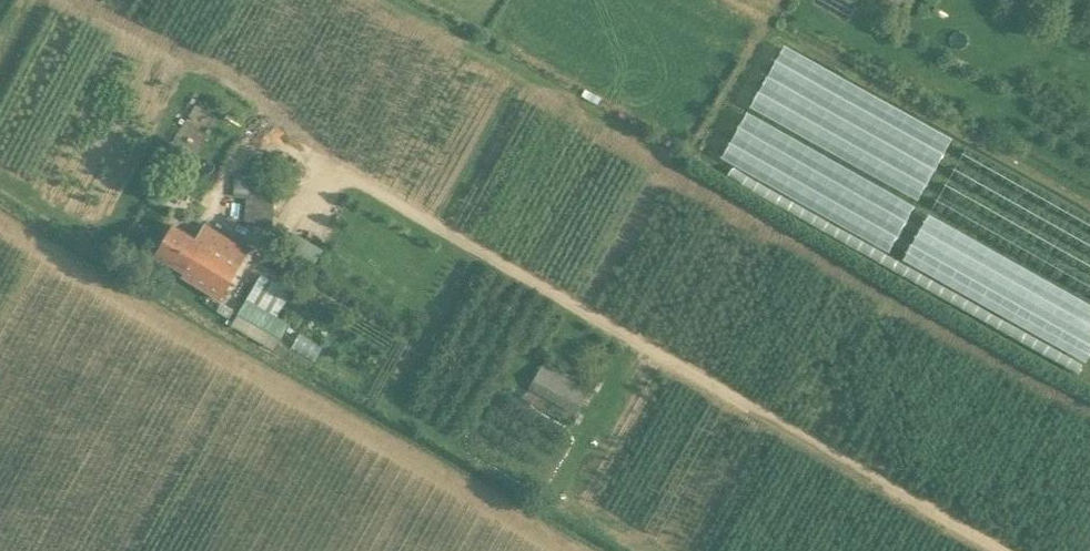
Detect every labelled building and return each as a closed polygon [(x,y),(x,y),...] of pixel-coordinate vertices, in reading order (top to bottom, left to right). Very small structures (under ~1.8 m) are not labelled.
[(173,149),(194,159),(215,113),(195,103),(173,149)] [(232,196),(245,198),(245,203),(244,214),(244,222),(273,224),(279,177),(252,176),(235,174),(232,196)] [(173,226),(155,255),(183,273),(180,277),(220,301),(250,251),(204,223),(194,239),(173,226)] [(285,249),(317,265),(326,247),(295,230),(285,249)] [(236,315),(230,325),(273,350),(289,325),(276,317),(291,292),(261,275),(246,299),(236,315)] [(590,390),(541,364),(528,389),(575,416),(590,390)]
